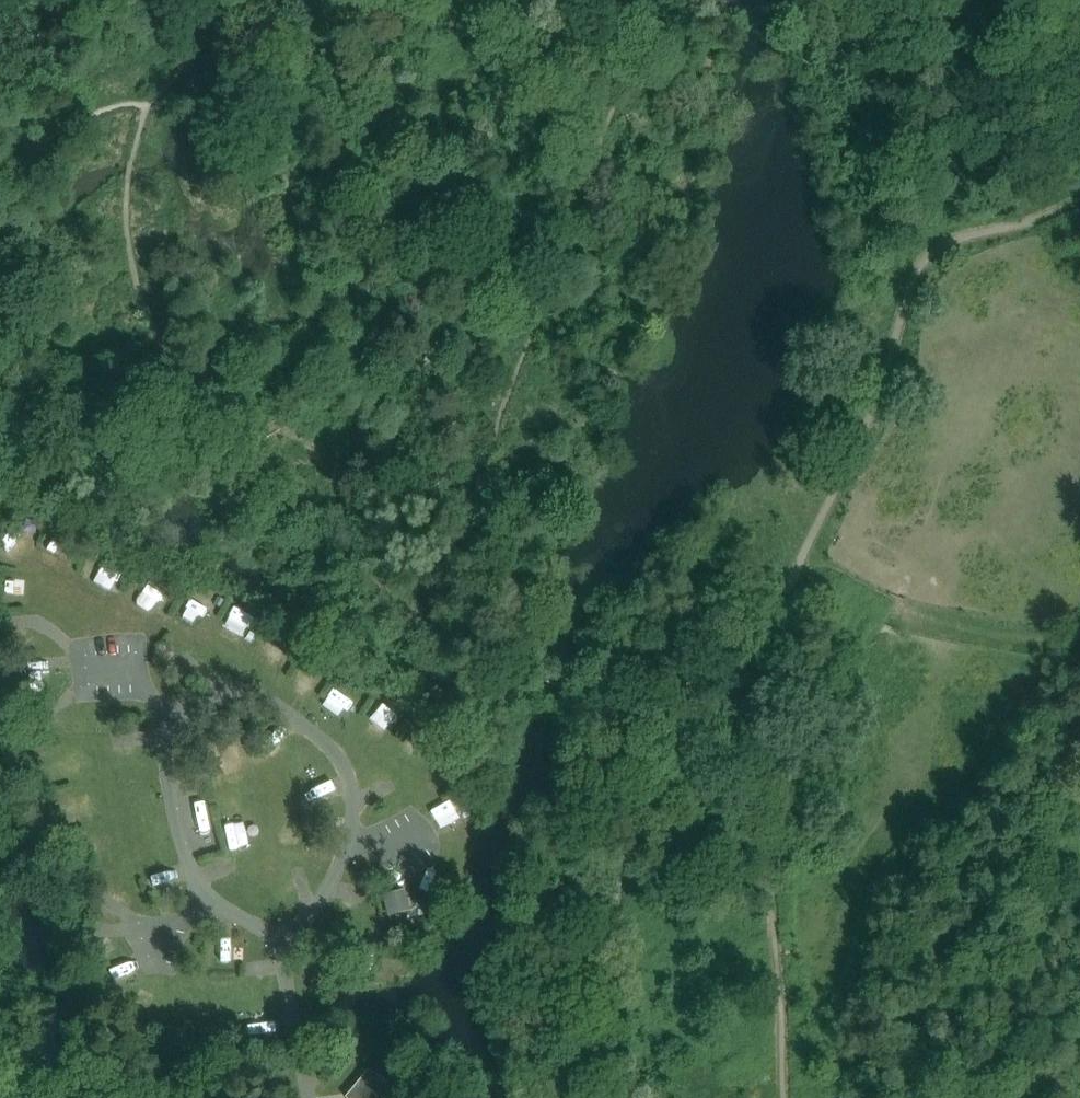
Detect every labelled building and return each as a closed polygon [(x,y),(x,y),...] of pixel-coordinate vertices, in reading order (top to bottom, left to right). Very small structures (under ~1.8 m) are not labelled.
[(404,890),(383,895),(388,916),(410,910),(404,890)] [(131,1021),(123,1038),(134,1043),(142,1026),(131,1021)] [(179,1030),(166,1031),(168,1050),(181,1049),(179,1030)] [(362,1097),(404,1097),(379,1077),(362,1097)]
